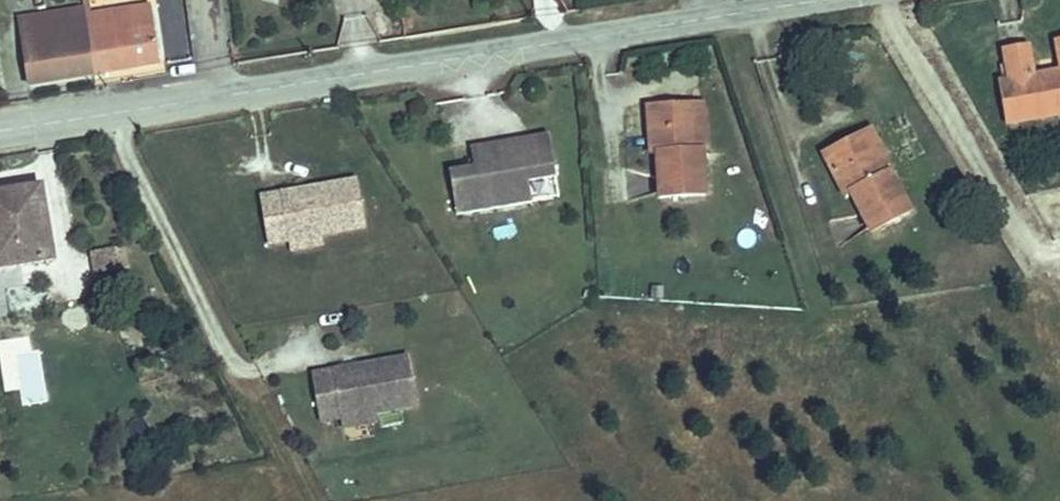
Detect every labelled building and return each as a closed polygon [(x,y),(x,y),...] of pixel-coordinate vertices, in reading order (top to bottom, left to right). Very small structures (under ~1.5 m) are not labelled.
[(82,20),(132,12),(131,0),(80,0),(81,14),(82,20)] [(179,29),(176,8),(147,10),(151,33),(179,29)] [(91,81),(156,71),(151,33),(147,10),(132,12),(82,20),(91,81)] [(81,14),(15,24),(25,90),(91,81),(82,20),(81,14)] [(1058,70),(1059,76),(1046,78),(1045,72),(1038,74),(1033,44),(1009,48),(1014,78),(1004,79),(1011,120),(1052,113),(1050,102),(1059,100),(1059,70),(1058,70)] [(705,101),(708,148),(719,147),(724,147),(721,100),(705,101)] [(1050,102),(1052,113),(1059,111),(1059,100),(1050,102)] [(721,194),(719,147),(708,148),(705,101),(659,104),(663,152),(670,151),(671,197),(721,194)] [(864,134),(886,175),(893,172),(900,166),(880,125),(864,134)] [(480,165),(455,169),(462,212),(546,197),(541,170),(562,166),(555,131),(533,135),(535,141),(523,143),(522,137),(476,145),(480,165)] [(915,213),(893,172),(886,175),(864,134),(820,156),(845,205),(859,198),(877,233),(915,213)] [(533,135),(522,137),(523,143),(535,141),(533,135)] [(562,166),(541,170),(546,197),(566,193),(562,166)] [(288,192),(266,196),(275,241),(295,238),(323,232),(368,225),(360,179),(325,185),(326,192),(289,199),(288,192)] [(325,185),(288,192),(289,199),(326,192),(325,185)] [(52,267),(40,194),(0,200),(0,276),(52,267)] [(323,232),(295,238),(296,248),(325,243),(323,232)] [(84,282),(115,277),(112,255),(81,259),(84,282)] [(34,357),(31,331),(5,334),(8,360),(34,357)] [(319,374),(328,420),(348,416),(377,411),(421,404),(412,358),(378,364),(379,371),(343,378),(341,371),(319,374)] [(378,364),(341,371),(343,378),(379,371),(378,364)] [(377,411),(348,416),(350,427),(378,422),(377,411)]
